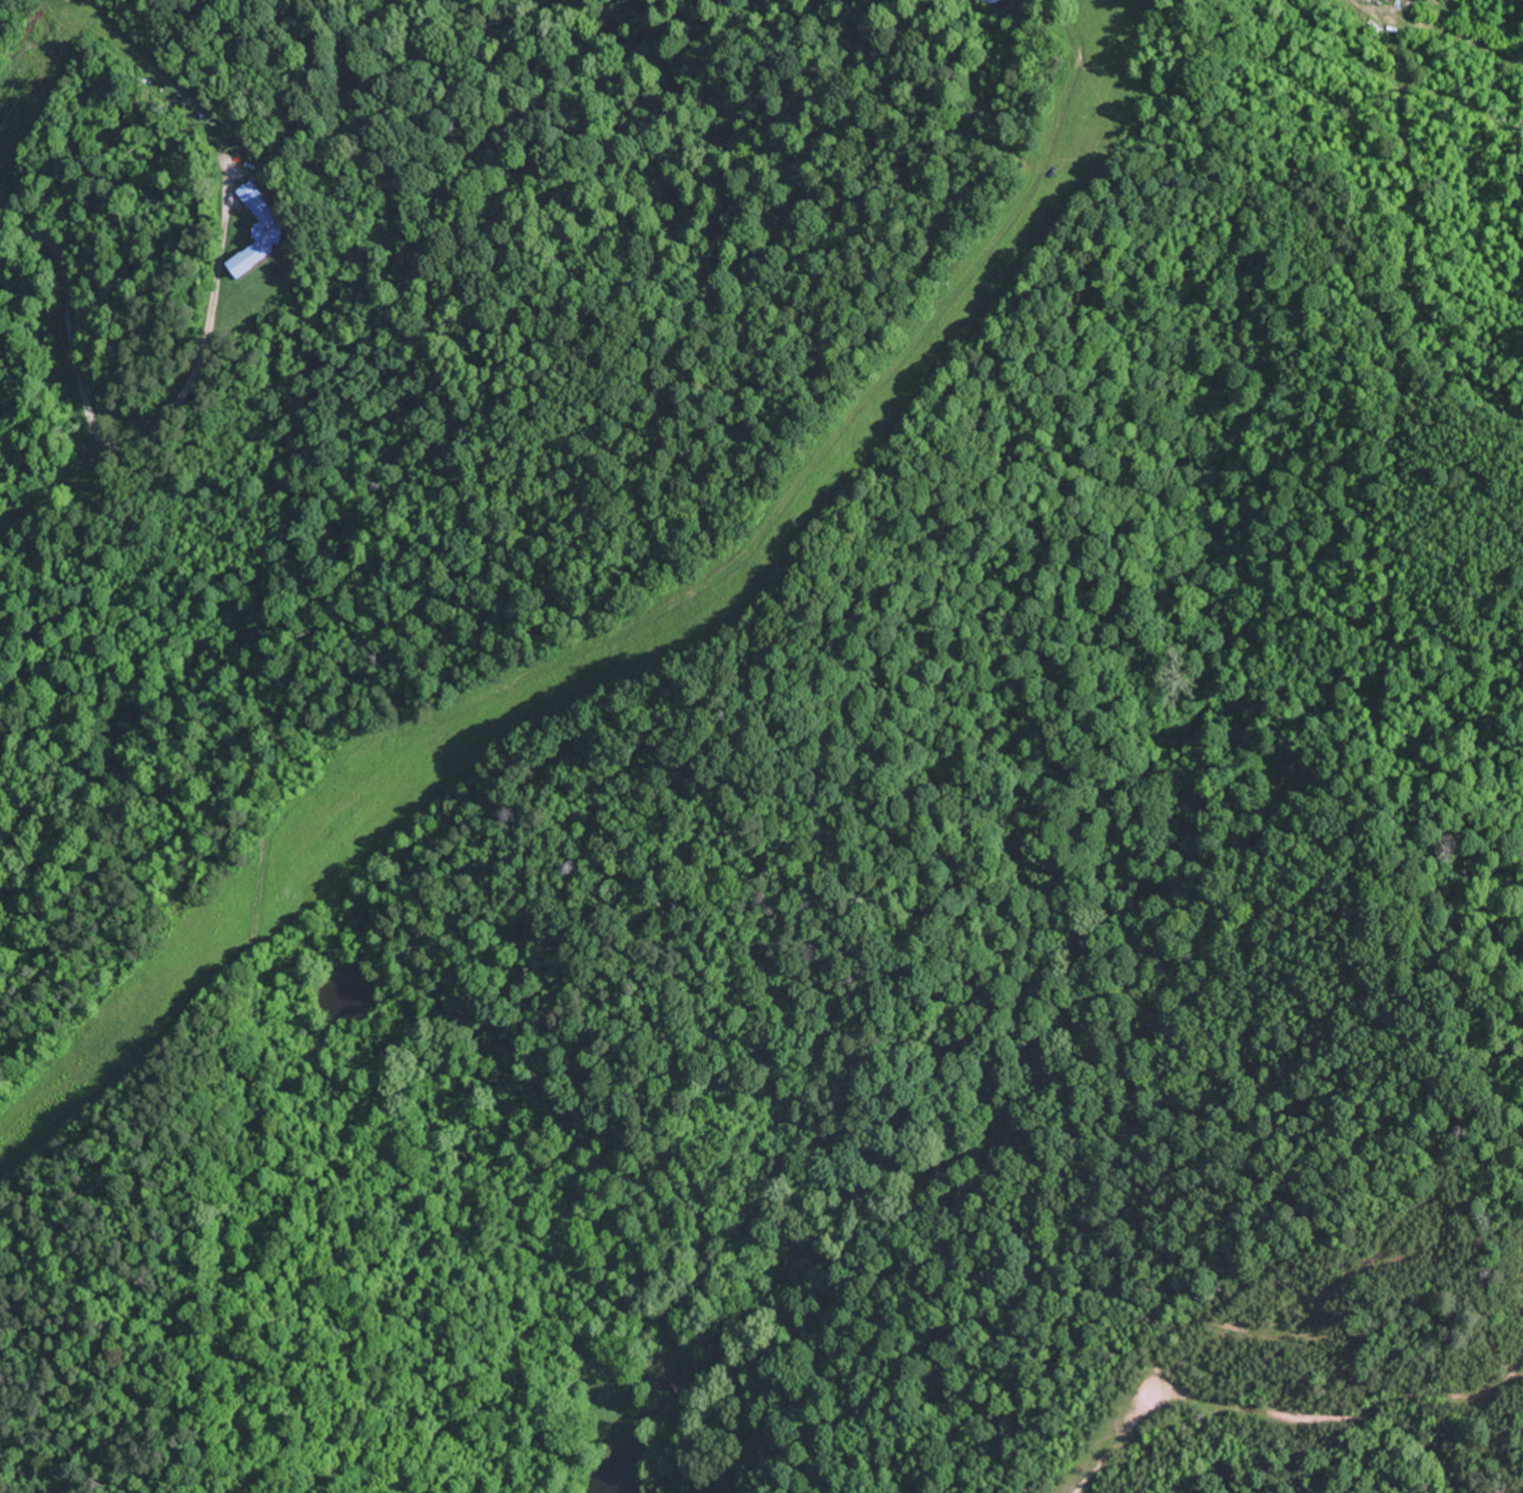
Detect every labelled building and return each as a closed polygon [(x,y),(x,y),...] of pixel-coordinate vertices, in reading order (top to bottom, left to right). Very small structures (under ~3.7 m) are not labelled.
[(230,263),(240,277),(277,252),(274,248),(290,237),(253,182),(240,191),(262,223),(254,229),(262,241),(230,263)]
